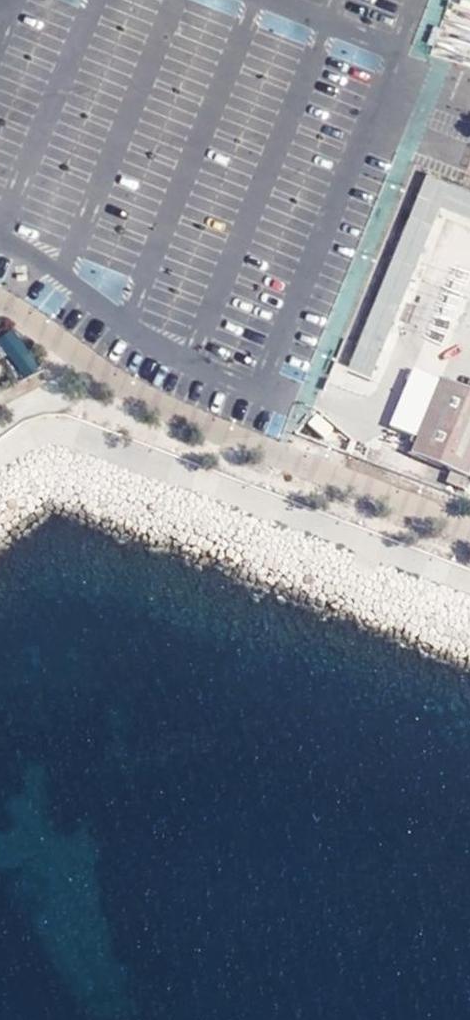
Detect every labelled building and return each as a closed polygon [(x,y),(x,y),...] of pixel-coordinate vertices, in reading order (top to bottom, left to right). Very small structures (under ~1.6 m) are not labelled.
[(428,171),(348,365),(372,376),(444,203),(469,214),(469,188),(428,171)] [(442,292),(422,334),(440,342),(460,301),(442,292)] [(444,380),(432,410),(415,453),(469,476),(469,391),(444,380)] [(424,407),(400,396),(388,425),(412,435),(424,407)] [(446,481),(460,487),(465,479),(451,473),(446,481)]
